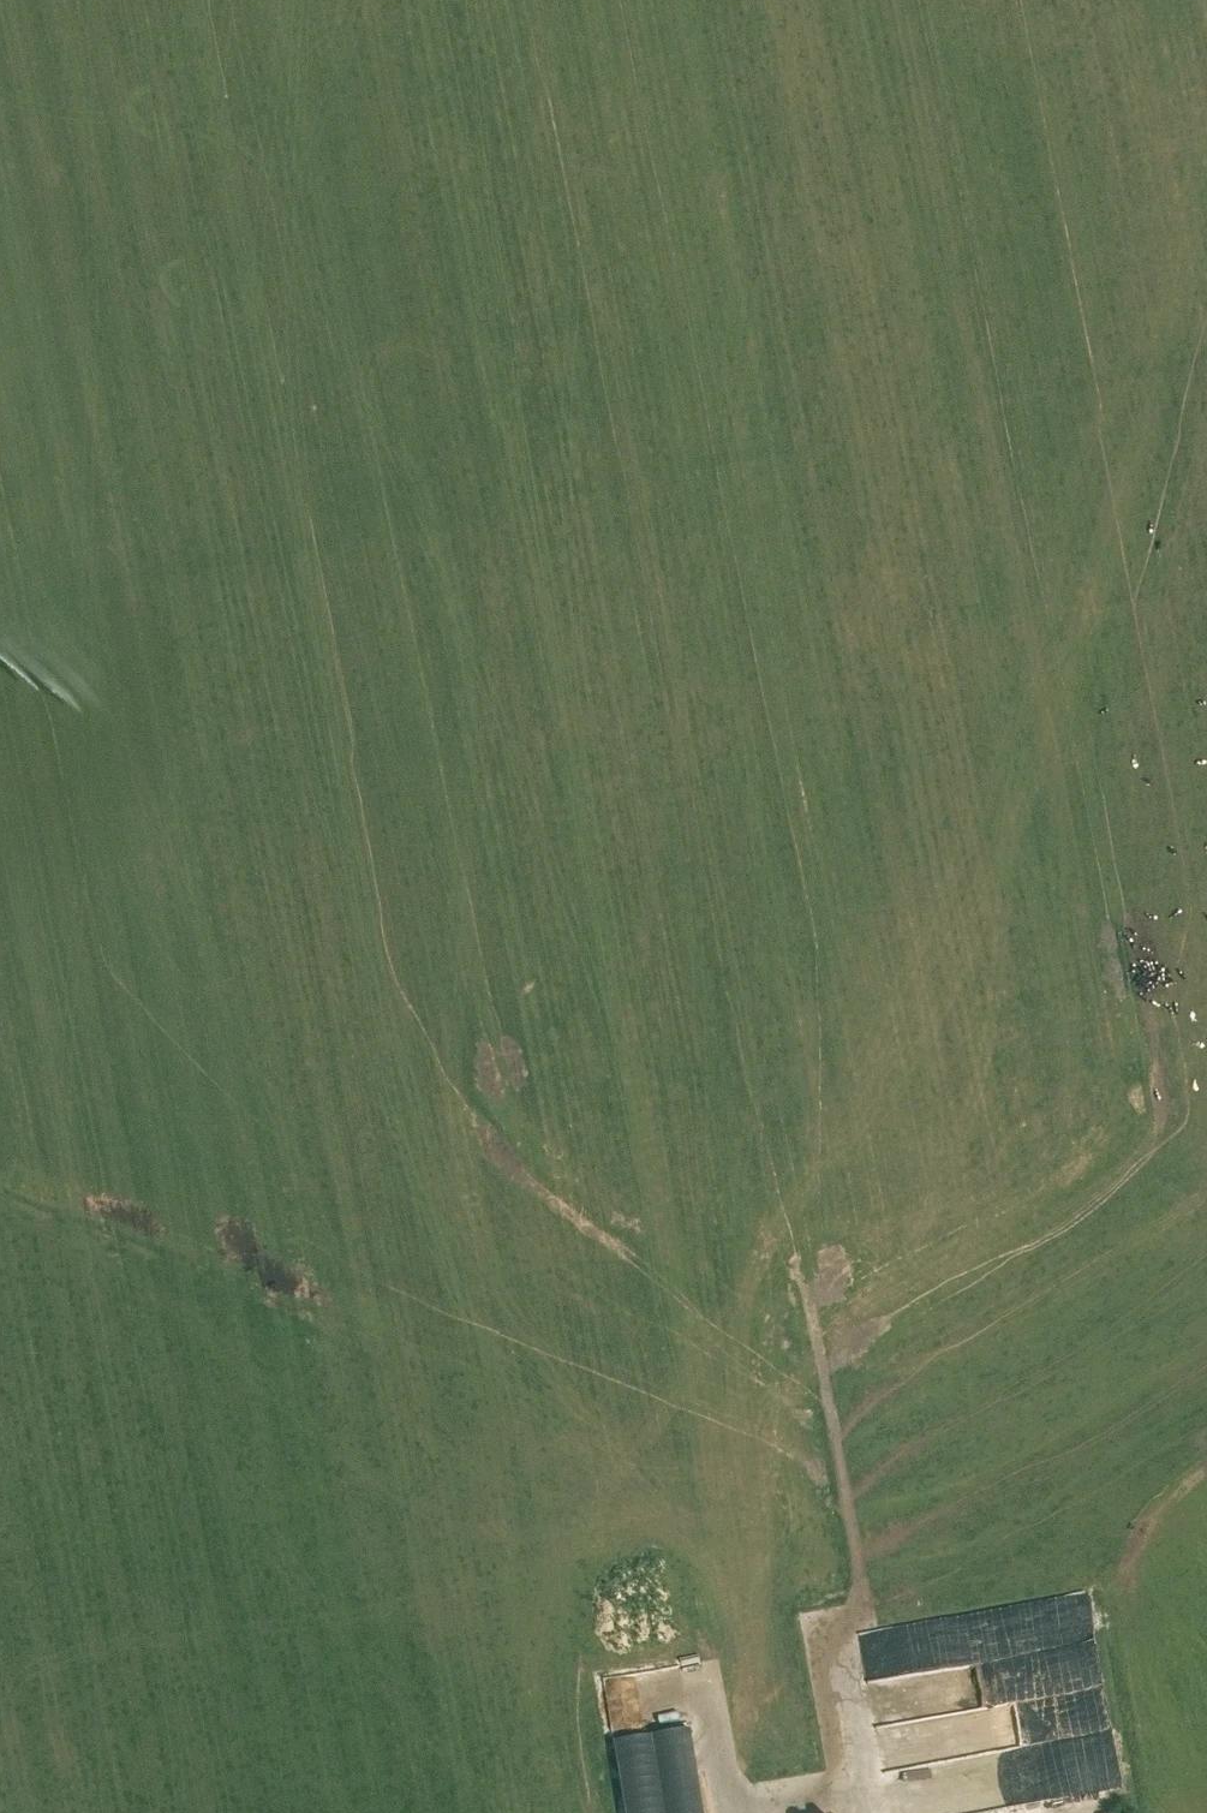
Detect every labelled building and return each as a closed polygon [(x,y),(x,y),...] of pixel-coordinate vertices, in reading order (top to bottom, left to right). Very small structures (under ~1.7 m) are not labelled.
[(1076,1694),(1052,1696),(1054,1724),(1078,1723),(1076,1694)] [(1019,1703),(941,1716),(943,1723),(918,1727),(921,1744),(941,1740),(939,1730),(969,1725),(971,1736),(1006,1730),(1002,1710),(1020,1707),(1019,1703)] [(611,1743),(622,1812),(701,1812),(688,1731),(611,1743)] [(1076,1801),(1074,1784),(1059,1787),(1054,1755),(1025,1760),(1034,1808),(1076,1801)] [(1111,1801),(1094,1804),(1096,1812),(1113,1812),(1111,1801)]
